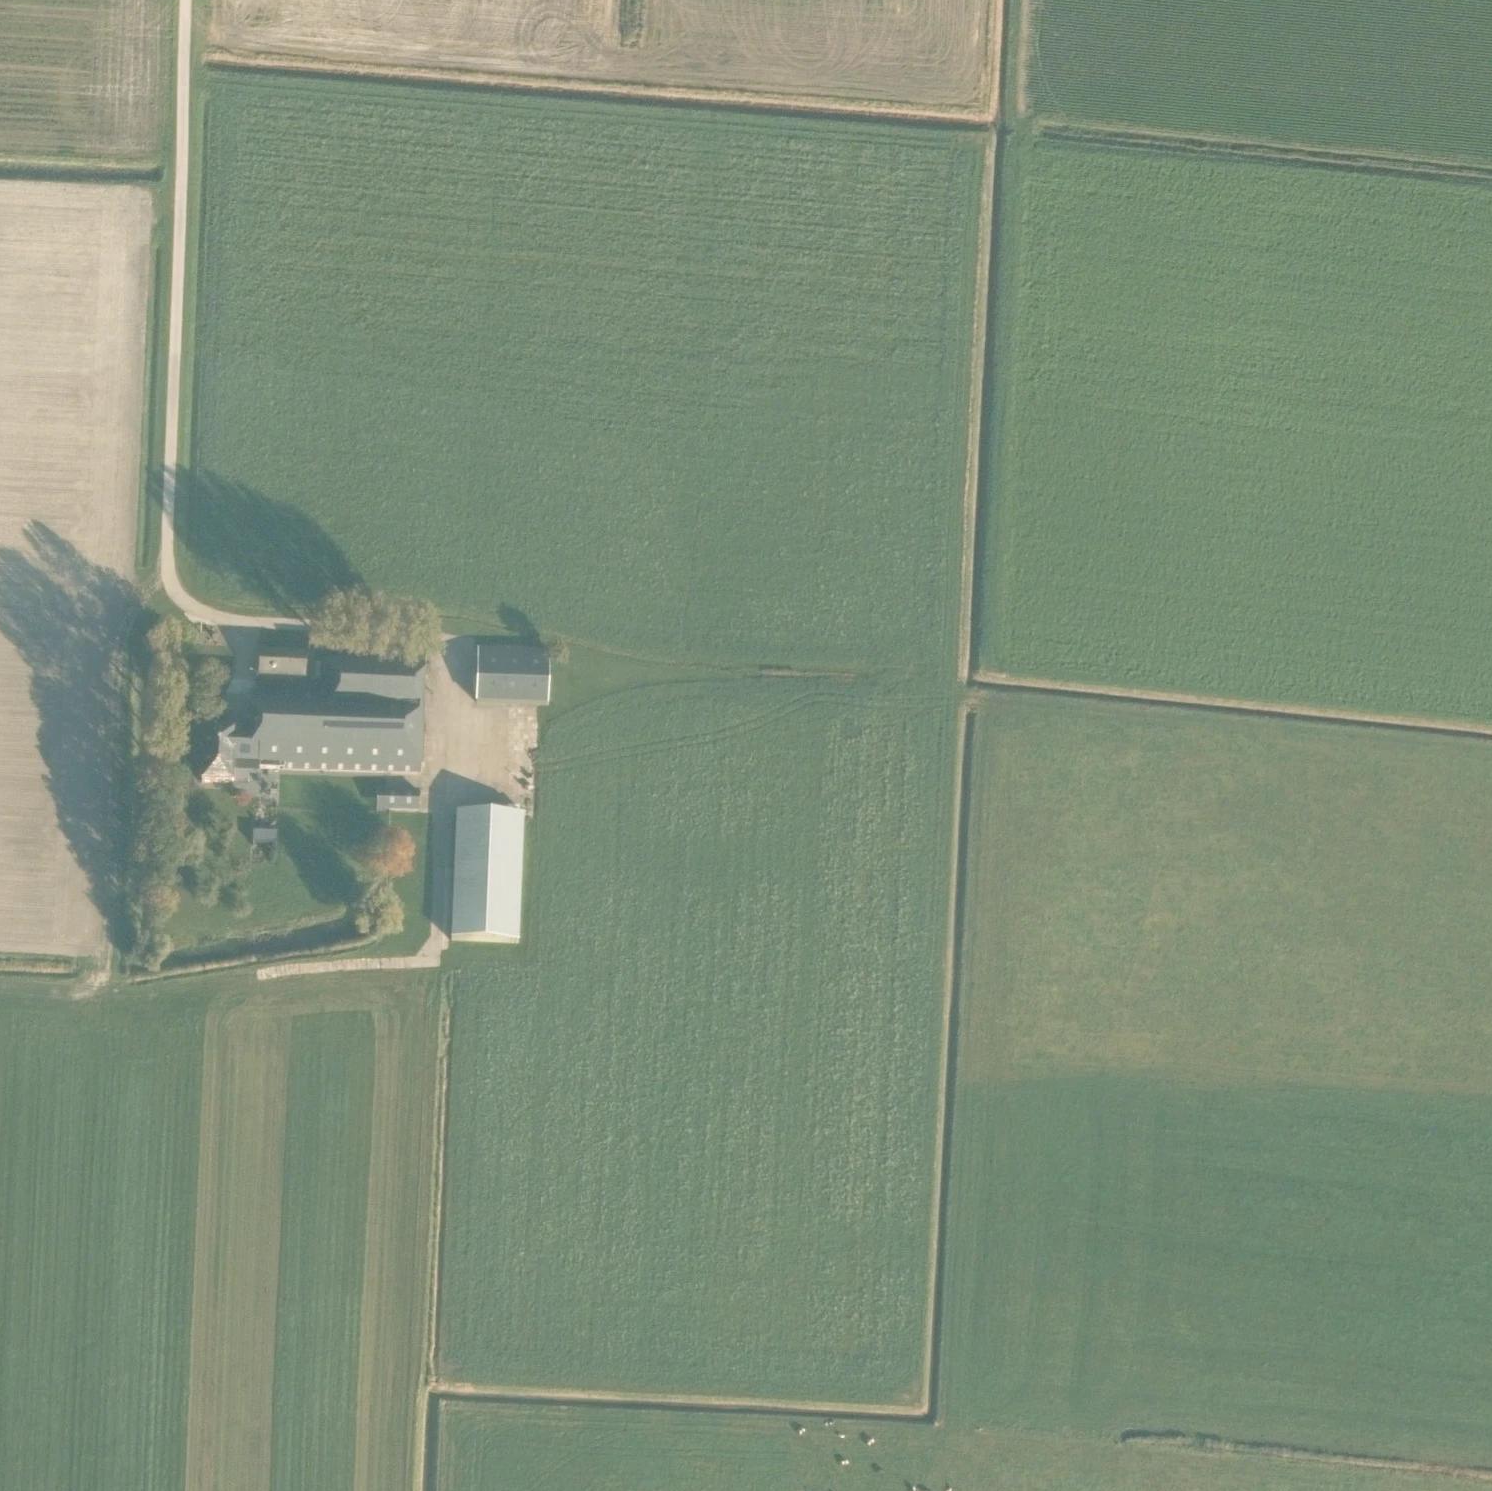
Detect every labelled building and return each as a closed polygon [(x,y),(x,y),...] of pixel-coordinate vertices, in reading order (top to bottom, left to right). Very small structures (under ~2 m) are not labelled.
[(551,651),(478,649),(477,703),(550,705),(551,651)] [(305,680),(306,656),(259,654),(258,678),(305,680)] [(259,774),(259,768),(421,774),(425,666),(325,662),(324,696),(251,693),(250,734),(234,733),(234,732),(203,731),(201,784),(232,785),(232,773),(259,774)] [(479,772),(486,771),(481,735),(474,736),(479,772)] [(419,792),(377,790),(377,812),(419,814),(419,792)] [(517,941),(523,815),(455,812),(450,938),(517,941)]
